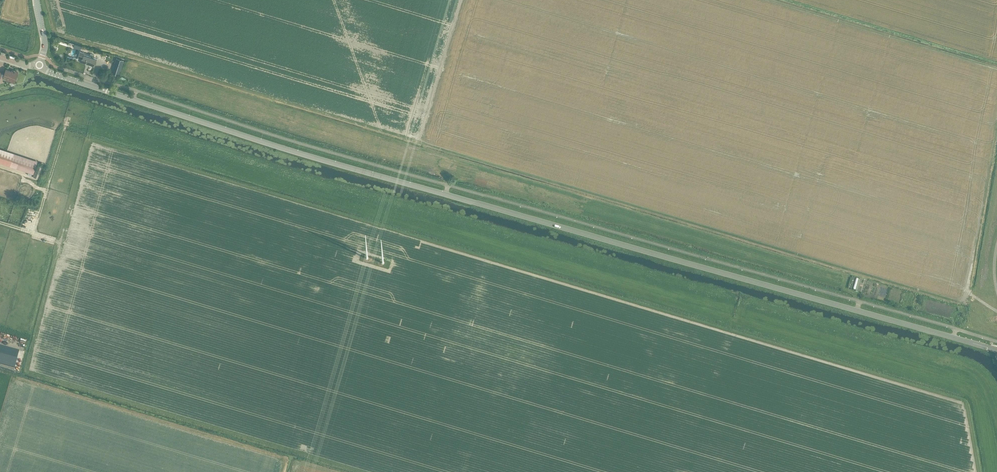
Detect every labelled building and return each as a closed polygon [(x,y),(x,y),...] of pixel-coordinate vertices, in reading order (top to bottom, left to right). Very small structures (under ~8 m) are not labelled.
[(79,50),(78,56),(79,56),(82,57),(80,61),(94,66),(96,58),(83,54),(84,52),(79,50)] [(18,72),(12,69),(11,71),(6,69),(4,73),(0,71),(0,76),(2,77),(6,79),(5,80),(7,81),(8,80),(14,82),(18,72)] [(37,161),(0,149),(0,163),(9,166),(33,174),(37,161)] [(11,368),(15,350),(0,346),(0,365),(11,368)]
